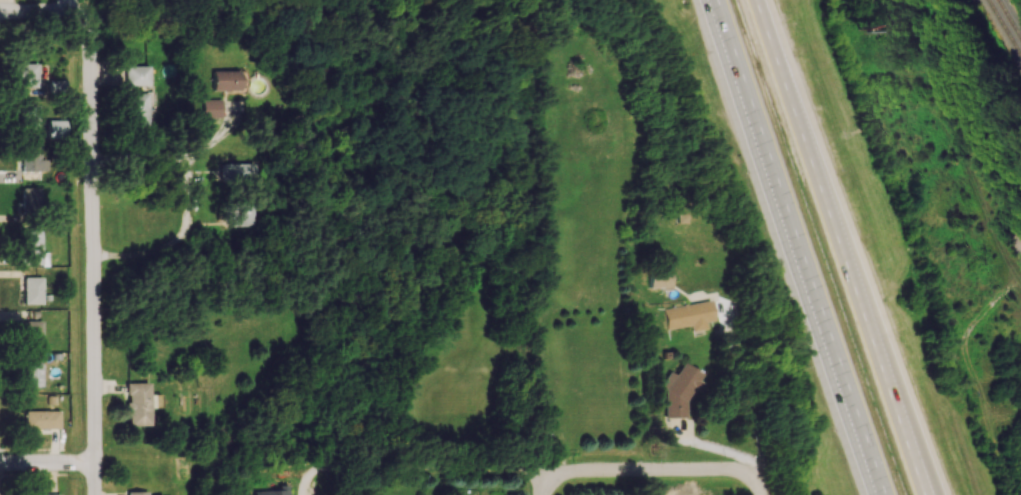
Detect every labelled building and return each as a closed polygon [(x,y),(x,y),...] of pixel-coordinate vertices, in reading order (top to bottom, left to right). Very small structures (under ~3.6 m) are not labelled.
[(37,63),(19,63),(18,87),(36,88),(37,63)] [(149,66),(125,65),(125,85),(148,85),(149,66)] [(241,70),(213,70),(213,91),(241,90),(241,70)] [(49,93),(65,92),(65,79),(48,80),(49,93)] [(147,124),(147,93),(125,93),(126,124),(147,124)] [(222,99),(203,99),(203,123),(213,123),(213,118),(222,118),(222,99)] [(38,131),(37,105),(18,106),(19,132),(38,131)] [(47,120),(47,135),(65,134),(64,120),(47,120)] [(20,171),(36,171),(35,151),(19,152),(20,171)] [(257,163),(221,163),(221,178),(256,178),(257,163)] [(40,187),(21,188),(21,202),(17,202),(18,211),(40,211),(40,187)] [(255,226),(255,205),(228,206),(228,226),(255,226)] [(41,252),(40,227),(22,228),(23,265),(47,264),(47,252),(41,252)] [(41,303),(42,277),(24,277),(23,303),(41,303)] [(668,329),(691,325),(692,331),(707,329),(706,322),(713,320),(710,300),(664,308),(668,329)] [(41,346),(41,321),(23,320),(22,346),(41,346)] [(688,417),(688,400),(694,390),(700,390),(707,380),(707,376),(683,362),(678,372),(670,372),(662,386),(667,389),(667,417),(688,417)] [(41,387),(41,363),(23,363),(22,386),(41,387)] [(148,383),(126,383),(126,425),(149,425),(149,406),(157,406),(157,394),(148,394),(148,383)] [(58,411),(24,411),(25,428),(59,428),(58,411)]
